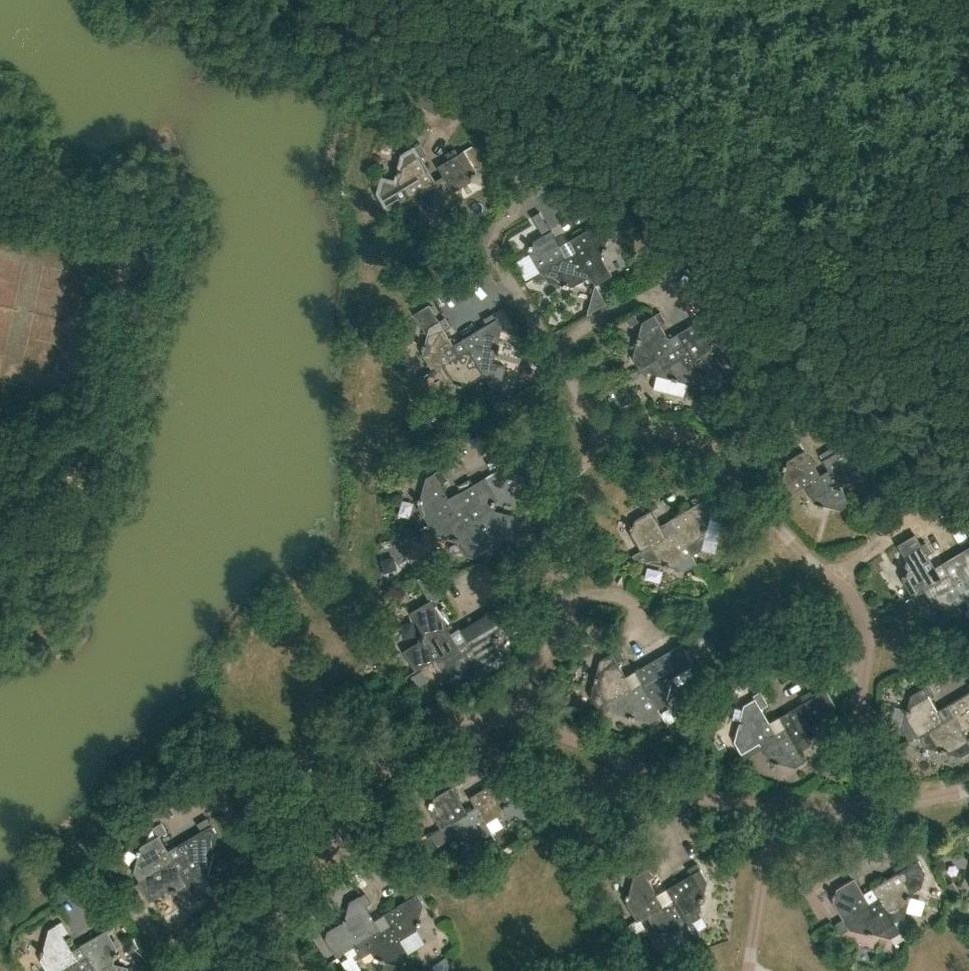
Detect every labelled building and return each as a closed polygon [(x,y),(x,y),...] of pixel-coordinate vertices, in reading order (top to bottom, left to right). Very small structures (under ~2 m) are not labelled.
[(454,193),(454,192),(471,182),(472,178),(474,178),(476,173),(473,173),(474,169),(465,152),(475,146),(474,144),(459,153),(456,148),(445,154),(448,160),(438,166),(444,176),(454,193)] [(390,211),(419,193),(418,191),(435,181),(421,158),(426,155),(421,145),(404,155),(400,169),(398,169),(397,175),(398,175),(396,182),(382,178),(379,193),(390,211)] [(454,193),(444,176),(435,181),(418,191),(419,193),(429,209),(443,212),(460,202),(454,192),(454,193)] [(575,250),(590,277),(591,277),(595,284),(612,275),(602,258),(603,252),(606,252),(607,246),(605,245),(609,228),(605,220),(569,240),(575,250)] [(550,265),(566,255),(547,222),(545,223),(550,231),(534,240),(533,244),(530,243),(529,249),(531,250),(530,254),(540,270),(550,265)] [(590,277),(575,250),(566,255),(550,265),(540,270),(532,275),(536,283),(545,278),(541,271),(550,266),(560,283),(564,284),(564,285),(569,287),(570,286),(574,287),(590,277)] [(474,281),(445,300),(458,321),(487,302),(474,281)] [(634,358),(639,367),(649,361),(673,347),(660,324),(666,321),(660,312),(643,321),(639,336),(638,336),(637,342),(638,343),(634,358)] [(701,376),(703,375),(708,372),(704,365),(709,362),(715,339),(713,338),(718,321),(713,312),(677,333),(682,342),(701,376)] [(486,324),(462,339),(468,349),(484,375),(490,387),(498,382),(502,369),(492,367),(497,349),(498,350),(499,344),(498,344),(502,328),(493,313),(483,319),(486,324)] [(443,364),(459,355),(445,331),(451,328),(444,318),(429,326),(425,343),(423,343),(421,349),(424,350),(423,353),(434,371),(443,365),(443,364)] [(649,361),(654,369),(657,374),(672,379),(677,381),(678,380),(689,383),(685,397),(695,399),(712,390),(705,378),(703,375),(701,376),(682,342),(673,347),(649,361)] [(484,375),(468,349),(459,355),(443,364),(443,365),(453,381),(458,383),(457,384),(463,386),(463,384),(468,385),(484,375)] [(838,486),(840,485),(856,475),(858,471),(859,472),(861,466),(859,465),(864,447),(856,434),(847,439),(850,444),(841,449),(838,444),(820,455),(829,470),(838,486)] [(804,484),(820,475),(801,441),(799,442),(804,450),(788,460),(786,464),(784,463),(783,468),(785,469),(780,488),(785,497),(805,485),(804,484)] [(419,508),(428,524),(454,509),(440,485),(448,480),(441,469),(427,478),(421,498),(419,498),(417,503),(420,504),(419,508)] [(829,470),(820,475),(804,484),(805,485),(815,502),(818,503),(817,506),(823,507),(824,505),(841,509),(851,504),(840,485),(838,486),(829,470)] [(458,493),(464,504),(473,519),(474,518),(491,509),(492,505),(493,505),(495,499),(493,498),(494,496),(485,480),(493,475),(492,473),(473,484),(470,479),(458,486),(461,491),(458,493)] [(677,529),(692,555),(701,550),(706,531),(707,531),(708,526),(707,526),(711,511),(704,499),(700,493),(691,499),(694,505),(671,519),(677,529)] [(473,519),(464,504),(454,509),(428,524),(429,525),(420,530),(421,531),(430,526),(434,534),(458,540),(465,553),(473,555),(490,546),(474,518),(473,519)] [(641,551),(667,535),(648,504),(647,505),(650,510),(634,520),(633,523),(631,523),(630,529),(631,530),(630,534),(641,551)] [(692,555),(677,529),(667,535),(641,551),(633,556),(636,561),(645,556),(647,560),(665,565),(665,566),(670,568),(670,567),(685,571),(697,564),(692,555)] [(915,536),(901,544),(909,558),(907,568),(905,567),(903,574),(906,574),(904,579),(914,595),(906,600),(906,601),(925,590),(924,589),(940,579),(926,556),(915,536)] [(945,563),(943,564),(945,567),(949,574),(964,599),(968,597),(968,594),(965,586),(968,584),(968,542),(966,544),(968,549),(945,563)] [(473,587),(479,598),(498,589),(489,571),(456,587),(460,594),(473,587)] [(945,576),(940,579),(924,589),(925,590),(935,607),(939,608),(938,610),(943,611),(944,610),(945,610),(948,611),(965,601),(968,608),(968,597),(964,599),(949,574),(945,576)] [(422,633),(420,639),(423,639),(421,644),(430,659),(457,644),(444,622),(450,619),(444,607),(438,611),(437,609),(429,614),(424,633),(422,633)] [(495,608),(460,629),(466,639),(475,656),(486,674),(494,670),(489,660),(483,663),(478,654),(494,645),(495,640),(497,640),(498,635),(496,634),(500,617),(495,608)] [(475,656),(466,639),(457,644),(430,659),(431,661),(424,665),(425,666),(426,666),(431,674),(440,669),(456,673),(456,674),(461,675),(478,679),(486,674),(475,656)] [(642,682),(658,709),(665,704),(672,677),(690,667),(691,660),(681,643),(636,670),(642,682)] [(591,696),(598,708),(632,687),(617,662),(624,658),(619,649),(600,660),(596,676),(595,675),(594,681),(595,681),(591,696)] [(679,687),(698,677),(693,668),(674,678),(679,687)] [(658,709),(642,682),(632,687),(598,708),(601,714),(610,708),(612,712),(629,716),(629,718),(635,719),(635,718),(650,722),(661,716),(657,709),(658,709)] [(902,729),(909,741),(944,721),(929,696),(934,693),(928,684),(911,694),(907,709),(907,708),(905,713),(906,714),(902,729)] [(779,716),(785,726),(800,751),(810,746),(816,723),(833,713),(835,706),(826,690),(814,696),(811,690),(800,696),(804,702),(779,716)] [(759,742),(775,732),(761,709),(769,705),(760,691),(753,695),(755,699),(744,705),(734,741),(741,753),(759,743),(759,742)] [(968,742),(968,728),(968,727),(968,691),(947,705),(953,715),(968,742)] [(945,720),(944,721),(909,741),(913,748),(923,742),(926,747),(941,751),(941,752),(945,753),(947,753),(947,752),(962,756),(968,752),(968,742),(953,715),(945,720)] [(800,751),(785,726),(775,732),(759,742),(759,743),(741,753),(745,760),(763,749),(769,760),(773,762),(773,763),(778,764),(779,763),(796,768),(806,762),(800,751)] [(431,832),(450,822),(449,821),(466,812),(452,787),(458,784),(453,775),(446,779),(450,787),(433,796),(432,800),(430,800),(429,805),(431,805),(429,810),(439,827),(431,831),(431,832)] [(484,823),(485,822),(502,813),(503,809),(505,809),(506,804),(504,804),(506,799),(496,782),(504,778),(504,777),(469,797),(475,807),(484,823)] [(484,823),(475,807),(466,812),(449,821),(450,822),(459,839),(463,840),(463,842),(468,843),(468,841),(473,843),(490,833),(494,841),(495,841),(485,822),(484,823)] [(182,855),(197,881),(204,893),(219,884),(216,877),(207,875),(211,857),(213,857),(214,852),(213,852),(217,835),(208,818),(198,824),(202,830),(177,845),(182,855)] [(134,870),(139,879),(147,875),(173,860),(159,835),(166,831),(161,822),(153,826),(158,835),(141,844),(140,848),(138,848),(136,853),(138,853),(134,870)] [(674,848),(685,865),(692,860),(682,843),(674,848)] [(180,891),(197,881),(182,855),(173,860),(147,875),(139,879),(138,879),(139,880),(143,887),(152,882),(153,883),(171,888),(170,890),(175,891),(176,889),(180,891)] [(897,873),(872,887),(879,898),(893,922),(894,921),(904,916),(910,893),(921,887),(925,872),(918,860),(907,867),(903,861),(893,867),(897,873)] [(673,899),(688,923),(698,916),(702,901),(703,901),(705,896),(703,895),(707,880),(697,863),(687,869),(690,874),(667,888),(673,899)] [(843,919),(869,904),(855,880),(861,876),(855,866),(848,871),(853,879),(837,889),(836,892),(834,892),(832,897),(835,898),(834,902),(843,919)] [(647,915),(663,905),(648,879),(653,876),(648,867),(633,876),(629,893),(627,893),(626,898),(627,899),(626,903),(636,920),(628,925),(629,926),(647,915)] [(391,924),(400,940),(417,930),(418,925),(420,926),(421,920),(419,920),(423,903),(413,887),(403,892),(407,899),(384,913),(391,924)] [(364,940),(381,930),(366,905),(371,902),(365,892),(358,896),(363,905),(347,915),(346,919),(344,918),(342,923),(345,924),(344,929),(354,945),(346,950),(346,951),(355,946),(364,940)] [(893,922),(879,898),(869,904),(843,919),(835,924),(839,931),(848,926),(849,929),(873,935),(873,934),(891,938),(894,945),(904,939),(894,921),(893,922)] [(688,923),(673,899),(663,905),(647,915),(657,932),(661,933),(661,935),(666,937),(667,934),(671,935),(687,926),(692,934),(693,933),(687,923),(688,923)] [(96,970),(127,970),(128,967),(114,963),(115,956),(118,957),(120,952),(117,951),(118,947),(108,930),(116,926),(112,919),(102,925),(105,931),(81,944),(87,955),(96,970)] [(78,960),(64,935),(69,932),(62,921),(49,928),(41,957),(49,970),(62,970),(63,970),(62,969),(78,960)] [(400,940),(391,924),(381,930),(364,940),(355,946),(346,951),(350,957),(358,951),(356,947),(365,942),(374,958),(379,959),(378,962),(383,964),(384,961),(400,965),(411,958),(400,940)] [(87,955),(78,960),(62,969),(63,970),(96,970),(87,955)]
